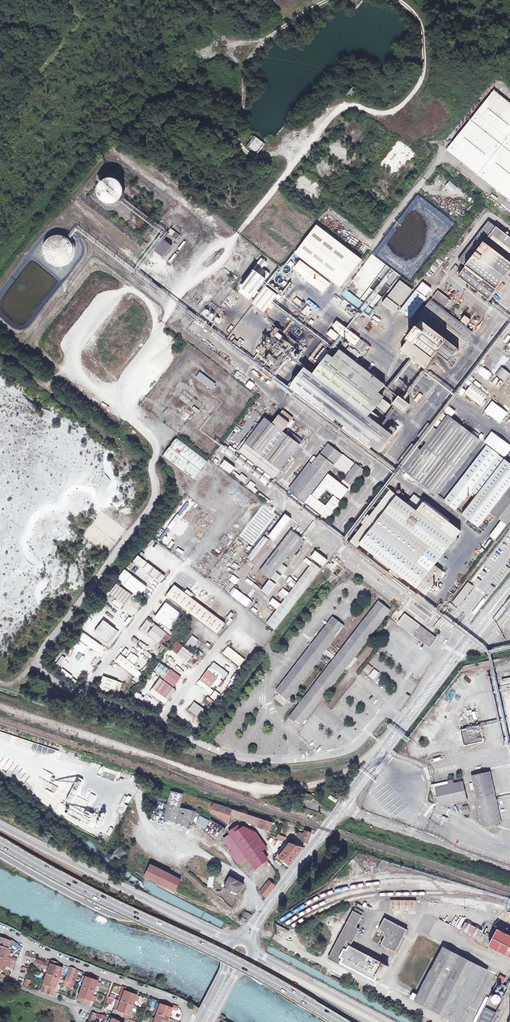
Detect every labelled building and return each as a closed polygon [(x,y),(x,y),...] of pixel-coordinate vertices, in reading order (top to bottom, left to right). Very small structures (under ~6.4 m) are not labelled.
[(447,150),(509,201),(509,103),(494,91),(447,150)] [(258,154),(265,144),(255,136),(247,146),(258,154)] [(125,190),(124,188),(123,185),(121,183),(119,181),(116,180),(113,179),(110,179),(108,180),(105,181),(103,183),(101,186),(100,188),(99,191),(99,194),(100,197),(101,199),(103,202),(106,203),(108,205),(111,205),(114,205),(117,204),(119,203),(122,201),(123,199),(125,196),(125,193),(125,190)] [(473,192),(478,196),(482,191),(476,187),(473,192)] [(488,221),(458,261),(466,267),(496,227),(488,221)] [(340,288),(362,259),(317,225),(295,253),(340,288)] [(489,300),(509,272),(509,238),(496,227),(466,267),(458,276),(489,300)] [(177,240),(180,236),(175,232),(172,236),(177,240)] [(74,249),(73,246),(72,243),(70,241),(68,239),(65,237),(62,236),(59,236),(55,236),(52,237),(50,239),(47,241),(45,244),(44,247),(43,250),(43,253),(44,256),(45,259),(47,261),(49,264),(51,266),(54,267),(57,267),(61,267),(64,267),(67,265),(69,263),(71,261),(73,258),(74,255),(74,252),(74,249)] [(163,257),(172,246),(160,237),(156,242),(160,245),(155,251),(163,257)] [(267,262),(261,258),(253,269),(255,271),(242,288),(252,296),(270,274),(262,268),(267,262)] [(311,268),(300,260),(294,268),(305,276),(311,268)] [(331,283),(311,268),(305,276),(325,291),(331,283)] [(400,280),(382,304),(395,313),(413,290),(400,280)] [(158,292),(160,288),(153,283),(150,286),(158,292)] [(278,295),(266,286),(253,304),(264,312),(269,307),(271,309),(275,304),(273,301),(278,295)] [(416,290),(400,311),(411,319),(427,298),(416,290)] [(338,307),(343,300),(335,294),(330,301),(338,307)] [(473,332),(431,299),(416,318),(422,323),(400,351),(425,370),(438,353),(449,363),(473,332)] [(342,311),(347,304),(344,302),(339,309),(342,311)] [(380,309),(376,313),(381,317),(385,313),(380,309)] [(189,310),(186,313),(194,320),(196,316),(189,310)] [(465,316),(461,321),(467,326),(471,320),(465,316)] [(344,326),(339,334),(346,339),(352,332),(344,326)] [(279,340),(283,335),(274,328),(270,333),(279,340)] [(305,368),(292,385),(380,453),(393,436),(388,431),(377,423),(380,418),(373,413),(370,418),(369,417),(384,397),(379,393),(385,385),(340,350),(334,358),(329,354),(313,374),(305,368)] [(487,380),(492,374),(481,365),(476,372),(487,380)] [(495,374),(505,382),(509,376),(509,373),(501,366),(495,374)] [(200,372),(195,378),(211,390),(216,384),(200,372)] [(496,377),(492,383),(499,388),(503,382),(496,377)] [(396,382),(400,387),(404,383),(400,378),(396,382)] [(249,380),(245,386),(251,390),(255,384),(249,380)] [(480,405),(488,395),(473,383),(465,394),(480,405)] [(417,402),(422,395),(419,393),(414,400),(417,402)] [(399,396),(392,405),(403,413),(410,404),(399,396)] [(384,399),(378,407),(386,413),(392,405),(384,399)] [(493,401),(485,411),(501,423),(508,413),(493,401)] [(240,451),(274,478),(300,445),(286,434),(283,432),(293,418),(283,410),(273,424),(265,418),(240,451)] [(480,440),(448,416),(437,430),(427,443),(421,451),(406,470),(406,471),(438,495),(480,440)] [(420,438),(427,443),(437,430),(430,425),(420,438)] [(391,427),(388,431),(393,436),(393,437),(397,432),(391,427)] [(288,430),(286,434),(300,445),(303,441),(288,430)] [(484,442),(505,457),(509,450),(509,446),(492,432),(484,442)] [(207,461),(178,438),(164,456),(193,479),(207,461)] [(342,454),(328,444),(292,492),(305,502),(328,519),(341,502),(336,498),(337,497),(335,495),(326,506),(311,495),(342,454)] [(230,445),(224,453),(230,458),(236,450),(230,445)] [(400,465),(406,470),(421,451),(414,446),(400,465)] [(487,446),(464,476),(475,485),(479,479),(498,455),(487,446)] [(356,464),(343,454),(334,466),(346,475),(349,470),(350,471),(341,484),(349,489),(349,490),(365,470),(356,464)] [(498,455),(479,479),(486,484),(504,459),(498,455)] [(462,514),(479,527),(490,513),(509,487),(509,464),(504,459),(486,484),(477,495),(462,514)] [(349,489),(341,484),(328,474),(312,495),(318,499),(326,489),(335,495),(337,497),(341,500),(349,489)] [(464,476),(445,501),(456,510),(471,490),(475,485),(464,476)] [(475,485),(471,490),(477,495),(486,484),(479,479),(475,485)] [(376,480),(368,492),(372,495),(377,488),(379,490),(383,484),(376,480)] [(490,513),(507,526),(509,522),(509,487),(490,513)] [(435,565),(461,531),(414,495),(407,503),(390,490),(370,516),(364,524),(353,539),(375,556),(403,578),(425,595),(444,571),(435,565)] [(364,524),(370,516),(367,514),(362,520),(363,521),(362,523),(364,524)] [(271,529),(279,534),(289,521),(281,515),(271,529)] [(292,530),(264,567),(274,574),(302,538),(292,530)] [(254,563),(271,541),(263,536),(247,557),(254,563)] [(309,557),(322,567),(327,560),(315,550),(309,557)] [(160,582),(165,576),(138,555),(133,561),(160,582)] [(403,578),(375,556),(372,559),(401,581),(403,578)] [(321,569),(313,563),(267,623),(275,629),(321,569)] [(376,563),(374,566),(383,573),(385,571),(376,563)] [(274,574),(264,567),(260,572),(270,579),(274,574)] [(125,569),(116,580),(138,597),(146,586),(125,569)] [(182,576),(180,580),(190,585),(192,580),(182,576)] [(235,576),(231,581),(237,586),(241,580),(235,576)] [(293,585),(296,582),(289,577),(287,580),(293,585)] [(267,595),(276,584),(269,579),(261,591),(267,595)] [(396,582),(405,590),(408,587),(398,579),(396,582)] [(458,607),(474,586),(468,582),(453,603),(458,607)] [(117,584),(110,593),(125,605),(133,596),(117,584)] [(167,595),(218,634),(225,623),(190,597),(193,593),(187,589),(184,593),(174,585),(167,595)] [(229,594),(248,607),(252,600),(233,588),(229,594)] [(210,610),(218,599),(211,594),(203,605),(210,610)] [(169,630),(181,614),(166,602),(154,618),(169,630)] [(290,718),(300,726),(390,610),(380,602),(290,718)] [(496,621),(506,608),(505,608),(503,606),(493,618),(496,621)] [(396,624),(429,648),(437,637),(404,613),(396,624)] [(276,691),(287,700),(344,625),(333,617),(276,691)] [(104,619),(93,632),(108,644),(118,632),(104,619)] [(146,628),(148,629),(153,624),(148,619),(140,628),(144,631),(146,628)] [(427,620),(424,624),(426,625),(427,623),(435,629),(432,632),(433,633),(437,628),(427,620)] [(426,625),(424,626),(432,632),(435,629),(427,623),(426,625)] [(147,635),(159,643),(166,633),(155,624),(147,635)] [(166,633),(159,643),(162,646),(170,636),(166,633)] [(185,644),(191,649),(198,640),(192,635),(185,644)] [(140,641),(137,644),(147,651),(149,647),(140,641)] [(171,649),(177,655),(178,654),(184,647),(184,646),(177,641),(171,649)] [(228,646),(222,653),(239,667),(245,659),(228,646)] [(193,654),(184,647),(178,654),(187,661),(193,654)] [(63,652),(59,657),(64,663),(69,658),(63,652)] [(120,655),(115,661),(140,680),(143,675),(135,668),(136,667),(120,655)] [(170,670),(160,662),(154,671),(164,678),(170,670)] [(76,683),(81,676),(63,664),(59,671),(76,683)] [(368,664),(363,671),(368,675),(373,668),(368,664)] [(373,680),(379,673),(374,669),(368,676),(373,680)] [(218,678),(208,670),(200,680),(211,688),(218,678)] [(103,676),(98,691),(113,696),(118,681),(103,676)] [(176,690),(160,678),(153,688),(169,699),(176,690)] [(122,683),(118,681),(113,696),(117,697),(122,683)] [(166,703),(169,699),(153,688),(150,692),(166,703)] [(214,690),(210,698),(216,701),(220,694),(214,690)] [(135,693),(133,699),(142,702),(144,696),(135,693)] [(202,720),(207,711),(193,702),(188,710),(202,720)] [(457,742),(457,741),(457,740),(457,739),(456,738),(456,737),(455,736),(454,736),(453,736),(453,735),(452,735),(450,735),(449,735),(448,736),(447,736),(447,737),(446,738),(446,739),(445,740),(445,741),(445,742),(446,743),(446,744),(447,745),(448,746),(449,746),(451,747),(452,746),(453,746),(454,746),(455,745),(455,744),(456,744),(457,743),(457,742)] [(501,823),(490,772),(472,776),(483,827),(501,823)] [(71,804),(83,780),(79,778),(66,801),(71,804)] [(467,800),(463,782),(454,784),(453,780),(448,781),(448,782),(444,783),(445,786),(436,788),(438,797),(434,798),(435,802),(439,801),(440,806),(467,800)] [(181,804),(183,794),(171,791),(169,801),(181,804)] [(312,802),(314,796),(304,793),(302,798),(312,802)] [(119,806),(126,809),(128,806),(124,804),(128,797),(125,796),(119,806)] [(211,813),(214,815),(228,823),(230,816),(260,826),(259,827),(270,831),(273,822),(214,803),(211,813)] [(190,822),(192,811),(180,808),(168,805),(167,809),(164,819),(189,826),(190,822)] [(410,826),(414,813),(408,811),(404,824),(410,826)] [(95,814),(92,819),(89,826),(94,828),(100,817),(95,814)] [(225,829),(226,827),(228,823),(214,815),(212,819),(211,820),(225,829)] [(199,816),(196,823),(206,827),(209,820),(199,816)] [(417,829),(420,823),(412,820),(410,826),(417,829)] [(234,833),(249,854),(258,867),(267,860),(262,852),(267,848),(255,833),(244,827),(240,829),(238,826),(229,832),(230,834),(231,835),(234,833)] [(308,843),(311,833),(305,831),(304,834),(302,833),(300,838),(303,839),(302,841),(308,843)] [(234,833),(231,835),(246,857),(249,854),(234,833)] [(240,861),(246,857),(231,835),(230,834),(224,839),(240,861)] [(275,858),(288,868),(304,847),(288,842),(275,858)] [(249,854),(246,857),(255,869),(258,867),(249,854)] [(175,892),(181,880),(150,864),(144,877),(175,892)] [(239,894),(244,884),(231,877),(224,891),(230,894),(232,890),(239,894)] [(267,883),(263,888),(269,893),(272,889),(267,883)] [(263,888),(260,892),(266,898),(269,893),(263,888)] [(388,967),(350,946),(359,929),(356,927),(364,912),(355,908),(329,959),(340,965),(341,962),(375,980),(377,976),(382,978),(388,967)] [(245,911),(242,917),(247,920),(246,923),(247,923),(252,915),(245,911)] [(396,952),(408,930),(385,918),(379,929),(383,932),(385,937),(381,945),(396,952)] [(482,931),(465,922),(462,929),(478,937),(482,931)] [(504,932),(506,928),(500,924),(497,929),(494,927),(489,938),(492,940),(489,946),(509,957),(509,935),(504,932)] [(5,959),(11,942),(10,942),(11,940),(6,938),(0,936),(0,973),(1,969),(3,963),(5,959)] [(449,1018),(477,964),(443,947),(415,1001),(449,1018)] [(36,960),(37,956),(35,955),(27,953),(26,956),(32,959),(33,959),(33,961),(34,961),(35,959),(36,960)] [(40,992),(46,994),(58,963),(52,961),(50,965),(49,970),(47,974),(43,984),(40,992)] [(64,966),(58,963),(46,994),(52,996),(54,992),(55,989),(59,979),(62,969),(63,970),(64,968),(63,968),(64,966)] [(472,997),(486,969),(477,964),(449,1018),(456,1021),(458,1021),(472,997)] [(67,977),(72,979),(75,970),(70,968),(67,977)] [(74,985),(76,979),(78,975),(79,971),(75,970),(72,979),(67,977),(65,981),(64,985),(69,987),(70,983),(74,985)] [(77,1001),(83,1003),(93,976),(87,974),(86,978),(83,977),(82,981),(84,982),(82,988),(77,1001)] [(503,985),(506,978),(500,975),(496,981),(497,982),(503,985)] [(93,976),(83,1003),(89,1005),(91,1002),(93,996),(94,992),(96,987),(98,982),(99,978),(93,976)] [(476,1021),(492,1021),(505,996),(504,996),(508,988),(503,985),(497,982),(489,997),(476,1021)] [(122,1017),(132,990),(126,988),(121,1002),(117,1015),(116,1015),(122,1017)] [(132,990),(122,1017),(129,1019),(130,1016),(131,1011),(133,1008),(133,1006),(135,1001),(138,1002),(140,997),(137,996),(138,992),(132,990)] [(489,997),(487,996),(473,1021),(476,1021),(489,997)] [(473,998),(472,997),(458,1021),(461,1021),(473,998)] [(121,1002),(118,1001),(113,1014),(117,1015),(121,1002)] [(167,1004),(161,1001),(160,1005),(157,1004),(155,1010),(154,1013),(154,1014),(157,1014),(155,1019),(152,1018),(151,1021),(161,1021),(167,1004)] [(161,1021),(172,1021),(173,1020),(169,1019),(172,1009),(173,1006),(167,1004),(161,1021)] [(98,1013),(95,1018),(103,1021),(105,1017),(98,1013)]
